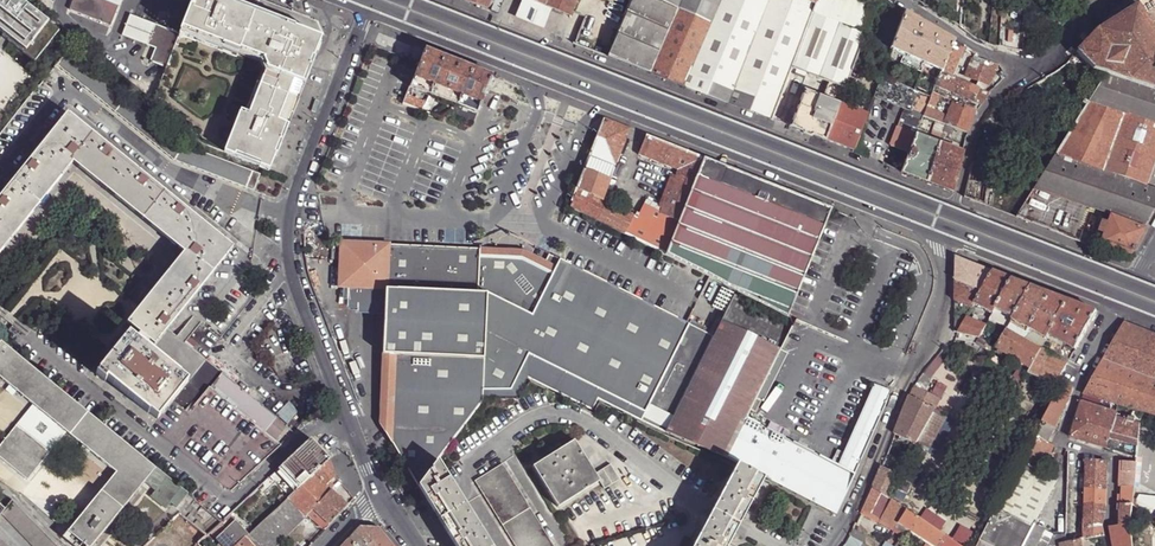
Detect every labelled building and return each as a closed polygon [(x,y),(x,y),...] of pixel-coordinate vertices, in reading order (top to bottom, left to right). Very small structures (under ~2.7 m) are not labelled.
[(18,0),(0,0),(0,33),(4,36),(3,38),(27,53),(49,25),(18,0)] [(69,11),(110,27),(118,8),(119,6),(101,0),(74,0),(69,11)] [(119,6),(118,8),(120,9),(123,0),(101,0),(119,6)] [(180,36),(167,69),(154,103),(151,111),(176,133),(271,170),(324,35),(318,22),(270,3),(262,0),(194,0),(180,36)] [(487,9),(491,0),(463,0),(487,9)] [(499,14),(504,0),(495,0),(491,11),(499,14)] [(530,0),(521,0),(518,7),(514,17),(542,28),(546,19),(550,8),(546,6),(530,0)] [(571,16),(572,13),(577,0),(549,0),(546,6),(550,8),(571,16)] [(654,65),(677,9),(658,0),(633,0),(619,31),(608,57),(651,73),(654,65)] [(720,0),(658,0),(677,9),(654,65),(663,68),(659,76),(684,86),(720,0)] [(814,10),(817,4),(808,0),(720,0),(684,86),(701,92),(707,78),(758,98),(753,112),(771,119),(778,102),(780,98),(786,83),(792,67),(814,10)] [(866,31),(875,6),(859,0),(818,0),(817,4),(814,10),(866,31)] [(1075,52),(1092,69),(1105,74),(1154,91),(1154,0),(1126,0),(1114,12),(1075,52)] [(828,81),(845,87),(850,75),(866,31),(814,10),(792,67),(799,70),(828,81)] [(941,70),(953,39),(952,39),(953,38),(952,38),(939,31),(939,30),(938,30),(938,31),(937,30),(937,29),(936,30),(923,22),(924,21),(923,21),(923,22),(921,21),(922,20),(921,20),(907,13),(907,11),(906,11),(906,12),(905,11),(891,48),(932,66),(941,70)] [(167,69),(180,36),(130,16),(122,37),(155,50),(150,62),(167,69)] [(1010,50),(1021,53),(1024,34),(1022,34),(1012,31),(1010,50)] [(964,45),(953,39),(941,70),(941,71),(950,76),(953,70),(964,45)] [(435,52),(427,49),(421,63),(412,88),(431,95),(446,57),(435,52)] [(184,146),(68,53),(56,67),(173,161),(254,192),(261,176),(184,146)] [(978,58),(975,55),(974,55),(965,75),(989,85),(998,64),(978,58)] [(456,61),(446,57),(431,95),(459,106),(474,68),(456,61)] [(651,73),(659,76),(663,68),(654,65),(651,73)] [(941,71),(941,70),(932,66),(926,81),(936,85),(941,71)] [(482,71),(474,68),(459,106),(478,114),(485,92),(493,75),(482,71)] [(981,105),(988,94),(978,88),(952,77),(950,76),(941,71),(936,85),(981,105)] [(1105,74),(1089,101),(1147,120),(1151,109),(1147,107),(1150,99),(1154,101),(1154,98),(1154,91),(1105,74)] [(850,75),(845,87),(852,90),(857,77),(850,75)] [(917,133),(923,115),(927,107),(928,104),(930,99),(931,96),(880,76),(876,88),(873,96),(905,109),(898,126),(917,133)] [(39,88),(25,77),(0,109),(0,138),(39,88)] [(701,92),(753,112),(758,98),(707,78),(701,92)] [(822,97),(839,104),(845,87),(828,81),(822,97)] [(869,96),(872,97),(873,96),(876,88),(870,85),(866,95),(869,96)] [(791,127),(825,140),(839,104),(822,97),(805,90),(791,127)] [(937,102),(940,94),(933,91),(931,96),(930,99),(937,102)] [(968,133),(976,111),(976,110),(953,100),(952,104),(947,115),(944,124),(946,124),(955,128),(968,133)] [(1147,120),(1089,101),(1055,154),(1069,159),(1120,175),(1118,180),(1120,181),(1125,190),(1133,186),(1138,195),(1142,193),(1145,184),(1154,158),(1154,123),(1147,120)] [(825,140),(852,150),(866,114),(839,104),(825,140)] [(941,122),(944,124),(947,115),(927,107),(923,115),(941,122)] [(73,163),(184,253),(128,322),(140,332),(135,339),(129,335),(97,375),(106,383),(108,381),(158,420),(152,428),(232,492),(296,432),(288,427),(168,329),(235,247),(108,145),(67,113),(0,197),(0,254),(73,163)] [(630,129),(604,119),(599,132),(590,155),(616,165),(630,129)] [(942,136),(943,131),(946,124),(944,124),(941,122),(938,134),(942,136)] [(952,135),(955,128),(946,124),(943,131),(952,135)] [(901,172),(927,182),(940,143),(917,133),(901,172)] [(979,133),(971,163),(991,159),(1000,157),(1010,153),(1013,146),(979,133)] [(662,215),(679,222),(704,158),(656,139),(646,136),(639,155),(678,170),(661,215),(662,215)] [(953,192),(963,151),(940,143),(927,182),(953,192)] [(1055,154),(1043,174),(1056,180),(1063,168),(1063,165),(1067,166),(1069,159),(1055,154)] [(616,165),(590,155),(569,207),(666,255),(674,236),(656,228),(639,219),(602,202),(616,165)] [(1000,157),(991,159),(990,167),(998,168),(1000,157)] [(787,318),(832,208),(821,204),(780,188),(732,169),(704,158),(679,222),(674,236),(666,255),(705,274),(787,318)] [(964,197),(985,205),(987,192),(988,183),(990,167),(991,159),(971,163),(964,197)] [(1154,208),(1154,202),(1148,198),(1154,187),(1145,184),(1142,193),(1138,195),(1133,186),(1125,190),(1120,181),(1118,180),(1120,175),(1069,159),(1067,166),(1063,165),(1063,168),(1056,180),(1043,174),(1034,189),(1090,208),(1110,215),(1144,229),(1154,208)] [(987,192),(995,193),(996,184),(998,168),(990,167),(988,183),(987,192)] [(1025,220),(1078,241),(1090,208),(1034,189),(1032,192),(1040,195),(1037,202),(1038,203),(1034,213),(1029,211),(1025,220)] [(988,206),(992,208),(995,193),(987,192),(985,205),(988,206)] [(1016,217),(1025,220),(1029,211),(1029,210),(1022,207),(1021,209),(1016,217)] [(639,219),(656,228),(662,215),(661,215),(643,208),(639,219)] [(656,228),(674,236),(679,222),(662,215),(656,228)] [(1129,254),(1144,229),(1110,215),(1107,224),(1103,233),(1101,242),(1129,254)] [(1098,231),(1103,233),(1107,224),(1101,221),(1098,231)] [(539,230),(499,229),(499,244),(521,244),(521,243),(539,243),(539,230)] [(668,429),(711,340),(675,321),(547,260),(544,267),(542,271),(518,259),(481,257),(481,253),(334,245),(332,290),(340,290),(339,308),(349,308),(349,312),(377,314),(372,411),(418,486),(437,460),(458,430),(481,401),(513,401),(530,373),(589,404),(595,392),(668,429)] [(542,271),(544,267),(519,255),(481,253),(481,257),(518,259),(542,271)] [(957,257),(956,281),(955,300),(972,308),(974,304),(993,271),(977,265),(957,257)] [(1001,274),(993,271),(974,304),(992,313),(1012,279),(1001,274)] [(1012,279),(992,313),(990,318),(1007,328),(1031,286),(1019,282),(1012,279)] [(1007,330),(996,348),(1013,359),(1050,294),(1037,289),(1031,286),(1007,328),(1007,330)] [(666,433),(725,459),(746,417),(754,400),(778,352),(791,326),(754,305),(734,294),(711,340),(668,429),(666,433)] [(1043,346),(1044,344),(1033,338),(1036,333),(1047,339),(1049,335),(1068,301),(1057,296),(1050,294),(1013,359),(1029,368),(1030,369),(1043,346)] [(1085,308),(1068,301),(1049,335),(1076,350),(1097,312),(1085,308)] [(1,331),(8,321),(0,315),(0,331),(1,331)] [(954,332),(957,333),(958,333),(965,320),(954,315),(954,320),(954,332)] [(986,325),(967,317),(965,320),(958,333),(978,338),(986,325)] [(1124,323),(1084,395),(1154,416),(1154,335),(1124,323)] [(956,339),(975,343),(992,354),(996,348),(978,338),(958,333),(957,333),(956,336),(956,339)] [(17,426),(0,446),(0,458),(28,481),(50,453),(48,451),(64,431),(116,473),(66,532),(62,537),(72,545),(81,545),(83,544),(85,545),(93,545),(145,482),(173,505),(177,508),(189,494),(1,341),(0,342),(0,378),(36,408),(20,428),(17,426)] [(1054,387),(1067,364),(1069,360),(1043,346),(1030,369),(1029,368),(1026,373),(1054,387)] [(787,357),(778,352),(754,400),(763,405),(787,357)] [(941,352),(932,362),(938,367),(947,358),(941,352)] [(921,376),(915,386),(923,390),(928,380),(921,376)] [(1058,389),(1058,388),(1041,422),(1055,428),(1070,397),(1073,389),(1061,383),(1058,389)] [(838,465),(746,417),(725,459),(753,471),(752,472),(762,478),(764,478),(812,504),(836,516),(891,391),(875,384),(872,391),(846,450),(838,465)] [(911,392),(909,396),(894,435),(913,444),(913,443),(933,410),(939,399),(923,390),(915,386),(911,392)] [(1118,414),(1082,402),(1076,417),(1069,437),(1106,449),(1117,418),(1118,414)] [(933,410),(913,443),(923,449),(923,448),(926,450),(933,439),(930,437),(932,434),(935,436),(944,418),(941,416),(942,415),(933,410)] [(1117,418),(1106,449),(1120,453),(1136,458),(1139,424),(1117,418)] [(294,420),(288,427),(296,432),(301,426),(294,420)] [(1055,428),(1041,422),(1034,436),(1048,443),(1055,428)] [(1041,472),(1054,446),(1048,443),(1034,436),(980,541),(989,545),(1024,545),(1034,526),(1057,481),(1041,472)] [(282,466),(297,482),(291,487),(295,491),(314,474),(329,459),(326,455),(314,443),(311,440),(282,466)] [(558,508),(600,482),(595,474),(574,441),(532,468),(558,508)] [(314,474),(333,492),(335,491),(332,488),(333,487),(332,485),(329,483),(335,477),(329,459),(314,474)] [(1084,541),(1103,537),(1101,526),(1105,513),(1105,474),(1106,462),(1087,459),(1087,460),(1084,460),(1084,473),(1086,474),(1084,540),(1084,541)] [(437,460),(418,486),(428,503),(432,508),(455,545),(490,545),(456,491),(437,460)] [(1133,488),(1135,462),(1122,462),(1122,469),(1121,487),(1133,488)] [(762,478),(752,472),(736,464),(712,509),(693,545),(726,545),(738,523),(762,478)] [(503,465),(475,482),(514,545),(553,545),(503,465)] [(595,474),(600,482),(605,490),(620,480),(611,465),(595,474)] [(282,466),(277,472),(295,492),(295,491),(291,487),(297,482),(282,466)] [(873,487),(885,495),(893,478),(894,472),(882,467),(878,476),(873,487)] [(295,491),(295,492),(288,498),(306,516),(307,516),(317,527),(325,531),(348,506),(333,492),(314,474),(295,491)] [(920,520),(885,495),(873,487),(862,510),(898,529),(886,545),(902,545),(912,531),(920,520)] [(1131,505),(1131,504),(1133,488),(1121,487),(1120,505),(1131,505)] [(247,536),(257,545),(273,545),(282,538),(306,516),(288,498),(267,518),(248,535),(247,536)] [(1136,499),(1136,500),(1134,500),(1134,506),(1154,517),(1154,501),(1136,499)] [(2,513),(33,545),(56,545),(12,501),(5,509),(2,513)] [(1119,526),(1129,524),(1131,505),(1120,505),(1119,526)] [(143,545),(203,545),(200,542),(207,536),(178,512),(143,545)] [(216,545),(236,545),(247,536),(248,535),(230,514),(222,522),(207,536),(216,545)] [(948,538),(920,520),(912,531),(933,545),(942,545),(948,538)] [(1129,524),(1119,526),(1116,526),(1110,528),(1113,545),(1130,545),(1129,524)] [(1145,543),(1149,545),(1154,545),(1154,524),(1145,543)] [(1048,545),(1052,545),(1057,545),(1056,542),(1065,540),(1065,533),(1053,535),(1034,526),(1024,545),(1048,545)] [(348,540),(355,545),(393,545),(377,528),(361,527),(353,535),(348,540)] [(850,535),(863,543),(867,535),(854,527),(850,535)] [(863,543),(850,535),(848,539),(843,545),(868,545),(863,543)] [(247,536),(236,545),(257,545),(247,536)] [(282,538),(273,545),(285,545),(282,538)]
